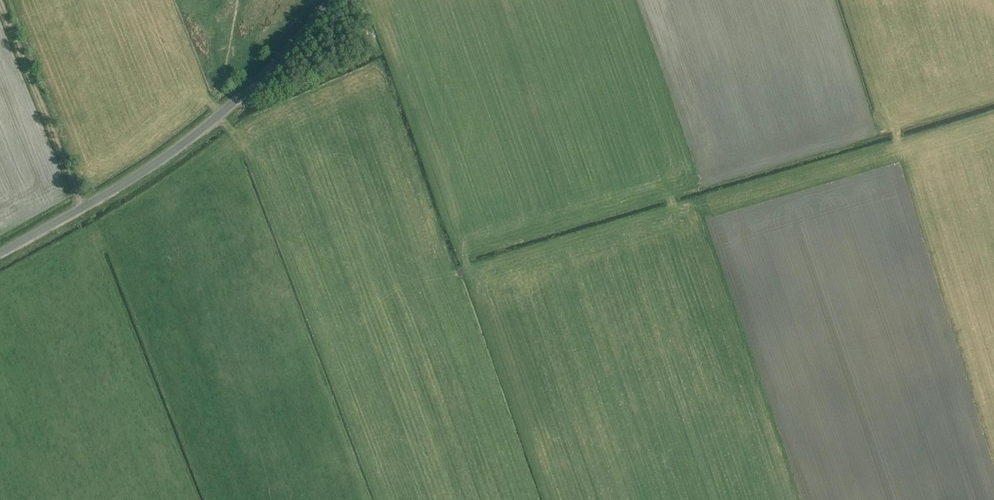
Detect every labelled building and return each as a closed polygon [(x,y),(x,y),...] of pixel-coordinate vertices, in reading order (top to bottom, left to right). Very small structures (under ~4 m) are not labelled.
[(203,107),(196,116),(200,119),(207,110),(203,107)]
